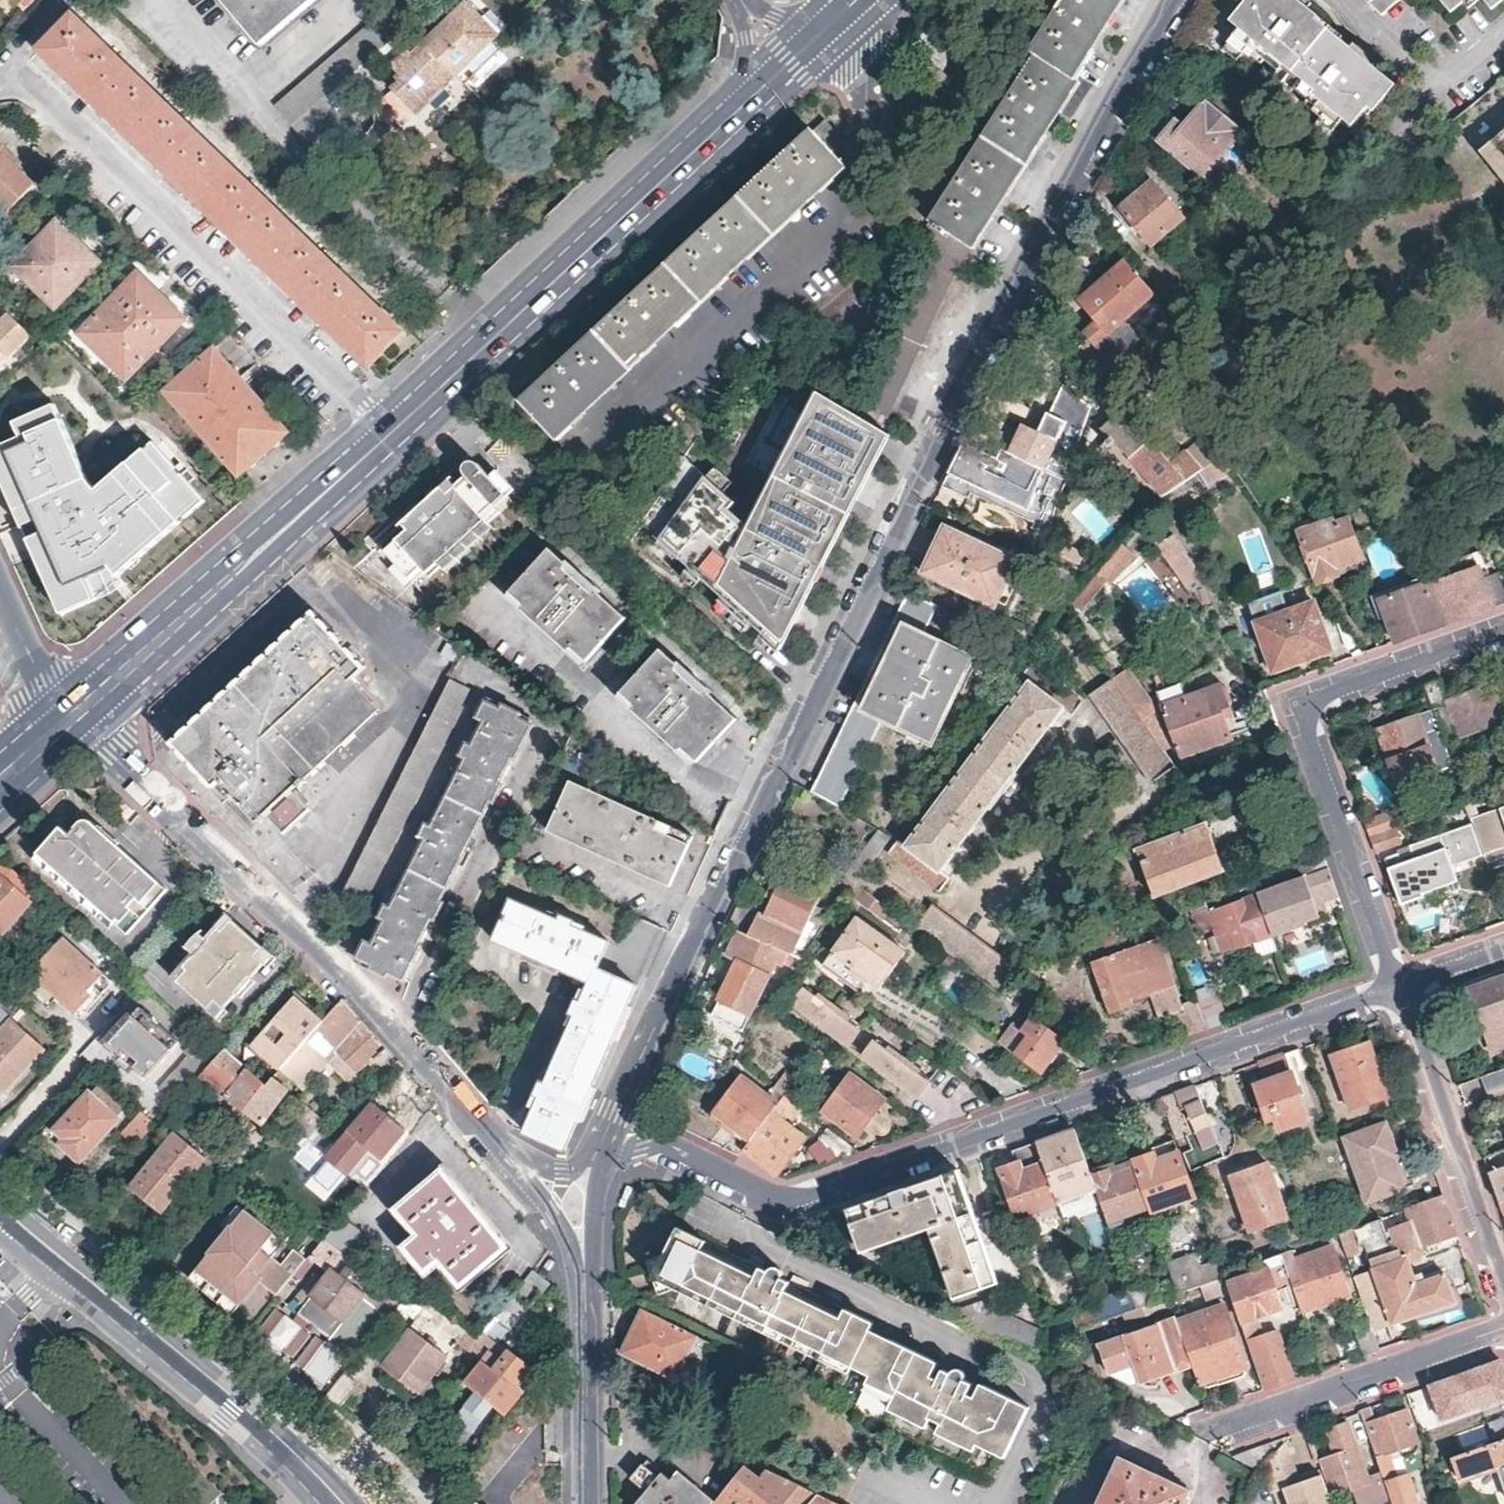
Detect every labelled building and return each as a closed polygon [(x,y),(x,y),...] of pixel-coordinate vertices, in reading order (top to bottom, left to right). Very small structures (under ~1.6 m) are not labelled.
[(309,0),(225,0),(261,42),(309,0)] [(460,69),(493,38),(472,16),(475,13),(464,0),(417,44),(400,61),(404,66),(401,70),(404,73),(393,83),(416,107),(460,69)] [(493,38),(504,28),(490,11),(486,14),(473,0),(464,0),(475,13),(472,16),(493,38)] [(1081,57),(1105,19),(1117,0),(1059,0),(1031,44),(1036,48),(912,246),(927,255),(861,395),(888,411),(953,271),(966,250),(1036,140),(1077,76),(1071,71),(1081,57)] [(1320,116),(1312,125),(1326,138),(1342,118),(1351,126),(1368,106),(1372,110),(1393,83),(1372,66),(1377,60),(1356,41),(1351,46),(1347,51),(1337,42),(1340,37),(1321,21),(1325,17),(1306,0),(1248,0),(1232,20),(1239,26),(1223,48),(1235,59),(1243,50),(1248,45),(1265,59),(1277,70),(1276,71),(1295,87),(1308,97),(1324,111),(1320,116)] [(1384,12),(1398,0),(1367,0),(1384,12)] [(1448,10),(1461,0),(1440,0),(1448,10)] [(73,9),(39,45),(75,79),(142,145),(200,201),(212,212),(266,263),(338,330),(370,364),(404,329),(73,9)] [(392,34),(375,15),(343,43),(359,62),(392,34)] [(1347,51),(1351,46),(1340,37),(1337,42),(1347,51)] [(500,46),(493,38),(460,69),(467,77),(500,46)] [(396,56),(400,61),(417,44),(413,40),(396,56)] [(359,62),(343,43),(274,103),(292,122),(359,62)] [(1260,65),(1265,59),(1248,45),(1243,50),(1260,65)] [(373,83),(359,62),(292,122),(309,139),(373,83)] [(1291,92),(1295,87),(1276,71),(1272,77),(1291,92)] [(1304,103),(1320,116),(1324,111),(1308,97),(1304,103)] [(1203,181),(1243,133),(1205,100),(1182,128),(1174,122),(1158,143),(1203,181)] [(814,126),(832,146),(843,135),(825,116),(814,126)] [(845,160),(832,146),(814,126),(812,124),(520,396),(558,438),(574,423),(570,418),(845,160)] [(1479,152),(1503,182),(1503,131),(1479,152)] [(0,148),(0,201),(9,209),(34,180),(17,164),(0,148)] [(1182,220),(1151,182),(1120,208),(1151,246),(1182,220)] [(56,304),(96,262),(84,250),(69,236),(73,231),(57,216),(13,262),(56,304)] [(1223,272),(1241,294),(1257,281),(1239,259),(1223,272)] [(1095,322),(1082,335),(1086,339),(1104,359),(1112,368),(1129,387),(1154,366),(1135,343),(1139,339),(1123,319),(1152,293),(1123,261),(1077,302),(1095,322)] [(168,299),(139,270),(81,330),(128,375),(185,315),(168,299)] [(27,333),(7,314),(1,320),(5,325),(0,330),(0,353),(3,349),(8,353),(27,333)] [(1104,359),(1086,339),(1067,356),(1084,375),(1089,372),(1104,359)] [(252,385),(216,343),(166,386),(240,473),(290,429),(252,385)] [(1104,359),(1089,372),(1097,380),(1112,368),(1104,359)] [(849,517),(891,437),(820,394),(752,524),(734,509),(738,501),(689,456),(645,523),(744,608),(785,641),(818,578),(849,517)] [(158,432),(102,484),(55,396),(11,414),(16,430),(0,437),(0,473),(61,609),(100,599),(206,497),(158,432)] [(1202,471),(1184,450),(1176,457),(1156,434),(1160,430),(1141,410),(1131,419),(1124,412),(1102,431),(1109,439),(1096,450),(1122,480),(1135,468),(1161,498),(1202,471)] [(946,477),(933,502),(959,515),(981,469),(961,460),(951,480),(946,477)] [(496,508),(516,489),(495,466),(489,471),(480,462),(474,462),(470,463),(468,466),(466,469),(466,474),(467,477),(457,486),(451,479),(403,524),(409,530),(385,553),(411,579),(424,567),(429,572),(439,562),(451,551),(462,540),(474,529),(486,518),(496,508)] [(1090,500),(1077,509),(1097,540),(1111,531),(1090,500)] [(491,523),(501,513),(496,508),(486,518),(491,523)] [(482,538),(494,527),(491,523),(486,518),(474,529),(482,538)] [(1363,560),(1349,519),(1333,525),(1331,519),(1299,530),(1318,582),(1345,573),(1343,566),(1363,560)] [(1153,542),(1139,522),(1106,561),(1108,563),(1120,572),(1153,542)] [(994,608),(1016,562),(943,527),(922,573),(994,608)] [(1243,532),(1253,587),(1274,583),(1264,528),(1243,532)] [(471,549),(482,538),(474,529),(462,540),(471,549)] [(1173,534),(1156,546),(1185,588),(1203,576),(1173,534)] [(459,560),(471,549),(462,540),(451,551),(459,560)] [(626,612),(598,587),(595,590),(584,580),(589,574),(578,564),(573,570),(563,561),(565,558),(549,543),(510,585),(526,600),(523,603),(568,644),(571,640),(587,655),(626,612)] [(459,560),(451,551),(439,562),(444,567),(447,571),(459,560)] [(1442,566),(1433,578),(1450,623),(1486,610),(1503,604),(1503,592),(1497,574),(1483,578),(1476,560),(1464,564),(1467,573),(1447,580),(1442,566)] [(434,577),(444,567),(439,562),(429,572),(434,577)] [(1120,572),(1108,563),(1075,603),(1083,611),(1107,582),(1110,585),(1120,572)] [(1443,625),(1427,584),(1427,583),(1413,589),(1411,583),(1398,588),(1399,594),(1379,602),(1395,642),(1419,634),(1443,625)] [(923,636),(937,606),(910,595),(861,695),(813,794),(840,809),(882,721),(930,744),(972,660),(923,636)] [(1331,652),(1313,602),(1255,623),(1272,672),(1331,652)] [(365,666),(314,609),(170,740),(202,774),(211,784),(218,779),(255,819),(264,812),(280,830),(306,808),(289,789),(298,781),(301,784),(306,780),(303,776),(378,709),(351,678),(365,666)] [(1335,616),(1349,658),(1361,654),(1335,616)] [(737,714),(708,687),(704,690),(696,682),(701,677),(689,666),(683,671),(674,663),(677,660),(661,645),(622,686),(638,701),(635,705),(679,746),(684,742),(698,756),(718,735),(737,714)] [(992,807),(1014,777),(1012,775),(1049,726),(1052,726),(1064,710),(1072,716),(1081,703),(1031,665),(1021,679),(1029,685),(908,846),(900,839),(889,853),(941,892),(952,879),(943,872),(954,856),(953,855),(990,806),(992,807)] [(1126,668),(1113,678),(1165,752),(1170,748),(1126,668)] [(409,755),(339,895),(340,896),(368,895),(472,684),(450,673),(409,755)] [(1113,678),(1111,679),(1090,695),(1152,783),(1176,767),(1165,752),(1113,678)] [(1424,685),(1427,691),(1431,704),(1434,711),(1445,743),(1503,722),(1503,717),(1492,684),(1448,700),(1440,680),(1424,685)] [(1234,724),(1221,685),(1162,706),(1180,757),(1230,740),(1226,728),(1234,724)] [(1431,704),(1427,691),(1419,693),(1424,707),(1431,704)] [(374,958),(372,963),(382,968),(389,971),(391,967),(407,975),(415,959),(411,957),(484,809),(521,734),(525,736),(533,720),(518,712),(520,707),(504,699),(501,704),(486,696),(477,713),(483,716),(472,738),(468,736),(462,749),(464,750),(462,754),(464,755),(433,817),(431,817),(429,820),(427,819),(420,832),(424,835),(393,898),(391,897),(389,900),(387,900),(381,911),(385,913),(372,938),(366,936),(358,951),(374,958)] [(1397,786),(1453,766),(1448,753),(1445,743),(1434,711),(1377,730),(1397,786)] [(1453,766),(1466,803),(1478,799),(1471,780),(1473,779),(1462,748),(1448,753),(1453,766)] [(690,834),(570,779),(548,829),(670,881),(679,860),(690,834)] [(1471,818),(1473,823),(1484,854),(1488,863),(1503,857),(1503,806),(1471,818)] [(1371,837),(1397,828),(1391,812),(1365,821),(1371,837)] [(133,854),(93,818),(89,815),(83,816),(78,820),(70,829),(61,822),(37,849),(129,930),(168,885),(133,854)] [(1454,866),(1484,854),(1473,823),(1410,845),(1415,858),(1407,861),(1404,852),(1385,858),(1402,905),(1425,896),(1424,893),(1459,880),(1454,866)] [(1223,871),(1206,825),(1137,850),(1154,897),(1223,871)] [(1402,843),(1397,828),(1371,837),(1376,851),(1402,843)] [(856,885),(892,838),(878,830),(844,878),(844,887),(851,892),(856,885)] [(1328,912),(1325,902),(1339,897),(1324,855),(1310,860),(1314,874),(1257,895),(1273,936),(1308,924),(1310,929),(1322,925),(1319,915),(1328,912)] [(20,872),(3,857),(0,861),(0,930),(28,899),(11,883),(20,872)] [(1488,863),(1491,872),(1503,867),(1503,857),(1488,863)] [(727,927),(799,957),(801,958),(807,950),(796,945),(809,919),(815,922),(823,908),(817,905),(823,891),(785,872),(764,915),(739,903),(727,927)] [(883,919),(890,910),(864,890),(857,900),(883,919)] [(1273,936),(1257,895),(1210,913),(1208,909),(1193,914),(1199,932),(1214,927),(1223,952),(1236,948),(1236,950),(1254,943),(1259,956),(1278,950),(1273,936)] [(661,923),(631,910),(617,942),(512,896),(495,936),(562,965),(591,977),(526,1128),(565,1146),(595,1077),(626,1007),(645,962),(661,923)] [(968,968),(1000,993),(1019,970),(933,905),(915,929),(949,955),(968,968)] [(218,1010),(274,950),(257,934),(233,913),(230,916),(228,916),(225,917),(221,918),(218,919),(215,920),(212,921),(209,922),(205,925),(202,927),(199,929),(197,931),(194,935),(191,938),(189,941),(187,945),(185,948),(184,953),(183,957),(181,962),(181,966),(181,970),(178,973),(218,1010)] [(822,966),(850,988),(859,976),(877,990),(904,955),(857,919),(822,966)] [(778,980),(783,984),(799,957),(727,927),(723,938),(744,948),(712,1015),(742,1029),(775,962),(781,965),(783,962),(788,965),(778,980)] [(1182,1038),(1208,1029),(1196,997),(1179,1003),(1155,939),(1122,950),(1116,931),(1086,942),(1112,1013),(1132,1005),(1131,1000),(1152,992),(1161,1018),(1173,1014),(1182,1038)] [(114,980),(64,934),(32,969),(77,1010),(93,993),(98,998),(114,980)] [(1000,993),(968,968),(959,980),(992,1004),(1000,993)] [(1465,990),(1473,1012),(1478,1011),(1494,1054),(1503,1050),(1503,976),(1481,984),(1465,990)] [(860,1027),(807,987),(794,1004),(847,1045),(860,1027)] [(7,990),(0,997),(0,1003),(12,1014),(22,1004),(7,990)] [(289,1073),(302,1086),(334,1058),(343,1051),(364,1070),(365,1071),(391,1048),(366,1018),(342,991),(336,998),(321,1015),(278,1063),(289,1073)] [(252,1039),(278,1063),(321,1015),(308,1004),(295,992),(252,1039)] [(4,1088),(44,1044),(12,1014),(0,1003),(0,1084),(4,1088)] [(148,1075),(181,1039),(142,1004),(109,1040),(148,1075)] [(1040,1074),(1065,1042),(1038,1021),(1035,1019),(1033,1017),(1021,1032),(1015,1027),(1001,1045),(1040,1074)] [(162,1085),(176,1097),(201,1070),(217,1052),(220,1049),(209,1039),(200,1031),(185,1049),(189,1053),(162,1085)] [(930,1080),(877,1039),(864,1057),(917,1098),(930,1080)] [(1388,1096),(1369,1042),(1332,1055),(1350,1109),(1388,1096)] [(364,1070),(343,1051),(334,1058),(354,1079),(364,1070)] [(284,1082),(289,1073),(278,1063),(265,1077),(247,1062),(240,1070),(217,1052),(201,1070),(264,1119),(277,1102),(289,1085),(284,1082)] [(1267,1061),(1259,1063),(1266,1082),(1255,1086),(1267,1120),(1274,1118),(1279,1130),(1308,1120),(1285,1054),(1267,1061)] [(850,1071),(837,1061),(833,1066),(846,1076),(850,1071)] [(417,1079),(412,1072),(407,1066),(406,1065),(399,1073),(410,1086),(417,1079)] [(1464,1104),(1503,1089),(1503,1068),(1458,1085),(1464,1104)] [(792,1103),(802,1109),(812,1095),(784,1074),(773,1088),(782,1095),(792,1103)] [(782,1095),(773,1088),(767,1095),(742,1076),(715,1113),(749,1139),(782,1095)] [(857,1136),(866,1125),(878,1135),(882,1136),(887,1134),(890,1130),(890,1125),(888,1122),(876,1112),(884,1101),(850,1076),(824,1112),(857,1136)] [(81,1159),(121,1116),(118,1113),(124,1106),(99,1084),(93,1090),(90,1088),(56,1126),(70,1139),(65,1144),(81,1159)] [(1197,1149),(1181,1155),(1186,1171),(1208,1163),(1218,1159),(1221,1159),(1227,1158),(1225,1156),(1195,1086),(1186,1089),(1174,1093),(1197,1149)] [(1174,1093),(1161,1098),(1181,1155),(1197,1149),(1174,1093)] [(780,1120),(792,1103),(782,1095),(749,1139),(742,1149),(778,1175),(804,1139),(780,1120)] [(346,1175),(370,1145),(380,1154),(404,1124),(395,1117),(373,1099),(350,1128),(325,1158),(346,1175)] [(322,1131),(331,1125),(307,1103),(298,1109),(322,1131)] [(137,1140),(155,1120),(141,1106),(123,1127),(137,1140)] [(298,1109),(292,1115),(315,1136),(322,1131),(298,1109)] [(188,1138),(196,1129),(184,1120),(131,1181),(163,1207),(207,1155),(188,1138)] [(1387,1122),(1344,1137),(1367,1203),(1406,1189),(1394,1157),(1399,1155),(1387,1122)] [(841,1160),(860,1154),(827,1128),(818,1141),(841,1160)] [(1090,1175),(1074,1129),(1056,1135),(1035,1143),(1051,1188),(1057,1205),(1095,1191),(1090,1175)] [(1193,1197),(1173,1141),(1141,1151),(1143,1156),(1134,1160),(1152,1211),(1193,1197)] [(1057,1205),(1051,1188),(1035,1143),(1020,1148),(1027,1169),(1022,1171),(1019,1163),(999,1170),(1016,1219),(1057,1205)] [(472,1202),(442,1164),(397,1202),(417,1227),(402,1240),(422,1265),(423,1265),(424,1265),(438,1254),(458,1281),(506,1244),(472,1202)] [(1282,1220),(1273,1194),(1276,1192),(1266,1164),(1229,1177),(1248,1231),(1282,1220)] [(1106,1221),(1146,1208),(1132,1169),(1111,1177),(1108,1169),(1090,1175),(1095,1191),(1102,1212),(1106,1221)] [(1502,1174),(1501,1169),(1489,1173),(1493,1185),(1499,1203),(1503,1201),(1503,1173),(1502,1174)] [(858,1206),(846,1210),(862,1253),(929,1230),(954,1300),(997,1284),(958,1171),(942,1176),(858,1206)] [(1410,1222),(1389,1229),(1392,1236),(1399,1257),(1409,1262),(1419,1259),(1423,1252),(1421,1246),(1456,1234),(1443,1197),(1406,1210),(1410,1222)] [(307,1254),(245,1204),(198,1263),(241,1298),(259,1276),(277,1291),(291,1274),(307,1254)] [(372,1236),(342,1212),(323,1235),(353,1258),(372,1236)] [(1339,1234),(1347,1255),(1360,1251),(1359,1247),(1364,1245),(1387,1238),(1380,1220),(1368,1224),(1339,1234)] [(353,1258),(323,1235),(309,1252),(328,1268),(321,1277),(310,1291),(342,1315),(373,1274),(353,1258)] [(1387,1238),(1364,1245),(1372,1269),(1398,1260),(1399,1257),(1392,1236),(1387,1238)] [(849,1370),(867,1331),(870,1326),(772,1278),(772,1274),(769,1271),(765,1270),(762,1273),(699,1241),(659,1256),(641,1262),(654,1296),(670,1292),(815,1364),(806,1384),(836,1399),(849,1370)] [(989,1244),(994,1267),(1008,1265),(1003,1241),(989,1244)] [(1296,1260),(1292,1250),(1282,1254),(1293,1286),(1302,1313),(1350,1296),(1333,1247),(1296,1260)] [(1199,1265),(1195,1252),(1165,1262),(1171,1282),(1175,1294),(1186,1290),(1199,1285),(1223,1276),(1217,1259),(1199,1265)] [(1266,1270),(1226,1284),(1238,1312),(1241,1318),(1246,1319),(1281,1306),(1276,1291),(1293,1286),(1282,1254),(1263,1261),(1266,1270)] [(1409,1262),(1399,1257),(1398,1260),(1372,1269),(1378,1285),(1392,1325),(1456,1303),(1446,1273),(1416,1283),(1409,1262)] [(241,1298),(198,1263),(190,1272),(234,1307),(241,1298)] [(321,1277),(313,1271),(295,1292),(304,1299),(310,1291),(321,1277)] [(399,1295),(384,1284),(373,1274),(342,1315),(328,1332),(354,1353),(378,1323),(396,1299),(399,1295)] [(1223,1276),(1199,1285),(1205,1301),(1229,1292),(1226,1284),(1223,1276)] [(1392,1325),(1378,1285),(1359,1291),(1369,1318),(1373,1331),(1392,1325)] [(1135,1309),(1149,1303),(1144,1288),(1130,1293),(1135,1309)] [(328,1332),(342,1315),(310,1291),(304,1299),(297,1307),(328,1332)] [(1098,1323),(1135,1309),(1130,1293),(1093,1307),(1098,1323)] [(465,1325),(428,1298),(416,1314),(383,1358),(419,1386),(448,1347),(465,1325)] [(1220,1306),(1176,1321),(1192,1366),(1198,1384),(1245,1368),(1224,1306),(1220,1306)] [(690,1381),(709,1343),(644,1310),(641,1313),(620,1354),(675,1382),(678,1375),(690,1381)] [(284,1348),(301,1323),(284,1312),(267,1336),(284,1348)] [(1238,1312),(1236,1313),(1246,1342),(1248,1341),(1254,1339),(1246,1319),(1241,1318),(1238,1312)] [(1134,1386),(1141,1384),(1192,1366),(1176,1321),(1175,1319),(1100,1345),(1109,1373),(1134,1386)] [(886,1341),(867,1331),(849,1370),(867,1379),(886,1341)] [(1254,1339),(1248,1341),(1265,1391),(1294,1381),(1277,1332),(1254,1339)] [(323,1380),(344,1353),(325,1338),(303,1365),(323,1380)] [(935,1365),(886,1341),(867,1379),(853,1410),(993,1478),(1026,1409),(979,1386),(977,1390),(961,1382),(962,1377),(958,1373),(954,1373),(950,1377),(933,1368),(935,1365)] [(490,1347),(481,1357),(523,1389),(538,1370),(508,1347),(500,1356),(490,1347)] [(474,1366),(461,1382),(465,1385),(469,1380),(476,1385),(494,1399),(501,1404),(497,1409),(502,1414),(520,1392),(523,1389),(481,1357),(474,1366)] [(322,1394),(337,1405),(357,1380),(342,1369),(322,1394)] [(1474,1378),(1464,1374),(1449,1379),(1406,1394),(1416,1421),(1435,1414),(1448,1453),(1489,1439),(1474,1399),(1478,1390),(1474,1378)] [(542,1385),(534,1378),(524,1390),(532,1396),(542,1385)] [(483,1414),(494,1399),(476,1385),(465,1399),(483,1414)] [(1375,1421),(1370,1407),(1359,1411),(1376,1458),(1389,1454),(1411,1446),(1417,1443),(1406,1410),(1375,1421)] [(1318,1462),(1330,1497),(1368,1484),(1347,1423),(1326,1431),(1335,1456),(1318,1462)] [(1292,1436),(1234,1456),(1232,1457),(1253,1469),(1256,1466),(1259,1469),(1284,1444),(1292,1436)] [(1436,1464),(1441,1478),(1457,1473),(1459,1479),(1499,1467),(1503,1481),(1503,1439),(1436,1464)] [(1284,1444),(1259,1469),(1269,1487),(1285,1481),(1280,1469),(1290,1460),(1284,1444)] [(1421,1463),(1430,1460),(1427,1452),(1417,1455),(1421,1463)] [(1403,1463),(1398,1459),(1392,1461),(1389,1454),(1376,1458),(1391,1503),(1417,1503),(1403,1463)] [(1188,1492),(1120,1458),(1098,1503),(1182,1503),(1188,1492)] [(1299,1484),(1290,1460),(1280,1469),(1285,1481),(1286,1482),(1286,1489),(1299,1484)] [(743,1464),(715,1502),(718,1503),(761,1503),(767,1496),(777,1503),(783,1498),(789,1503),(807,1503),(814,1496),(743,1464)] [(672,1478),(668,1482),(660,1475),(656,1479),(640,1467),(630,1479),(645,1492),(635,1503),(703,1503),(672,1478)] [(1284,1490),(1290,1503),(1330,1503),(1319,1476),(1299,1484),(1286,1489),(1284,1490)] [(1285,1481),(1269,1487),(1272,1495),(1284,1490),(1286,1489),(1286,1482),(1285,1481)] [(761,1503),(789,1503),(783,1498),(777,1503),(767,1496),(761,1503)] [(814,1496),(807,1503),(832,1503),(814,1496)]
